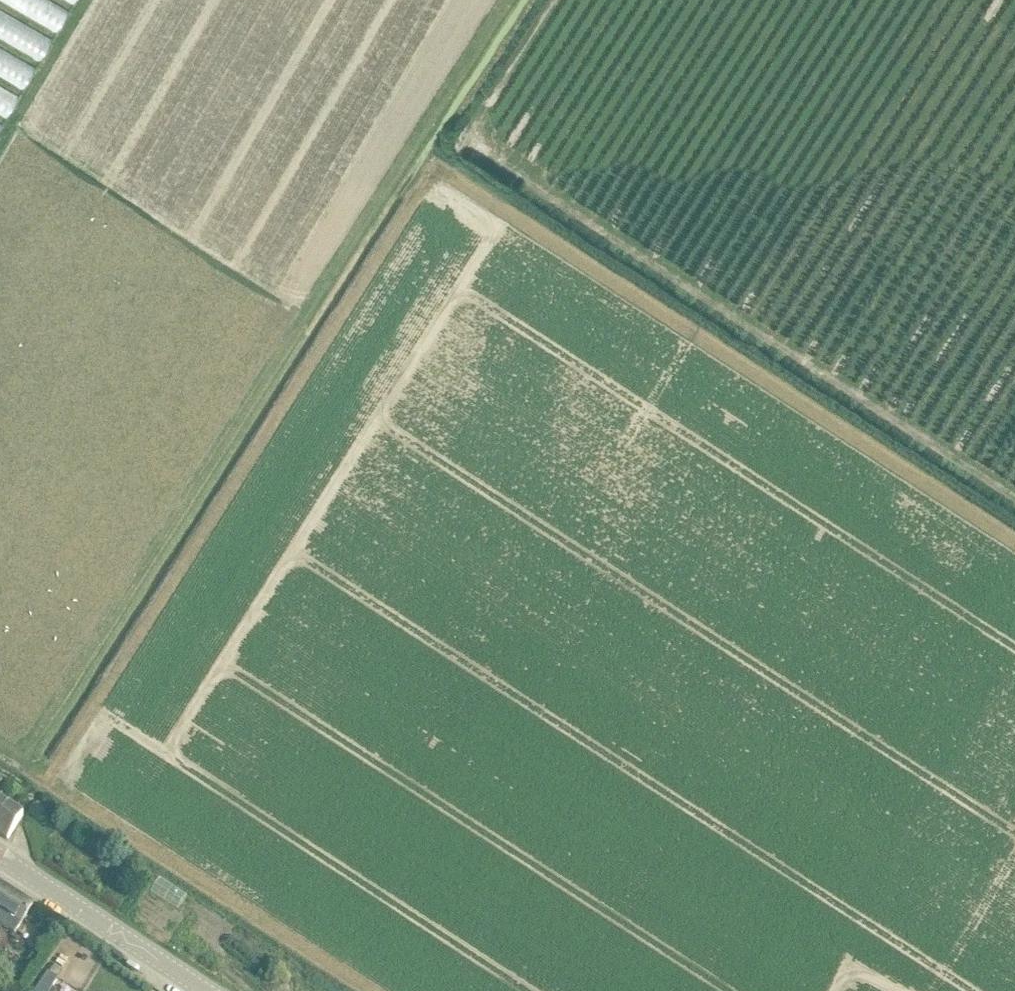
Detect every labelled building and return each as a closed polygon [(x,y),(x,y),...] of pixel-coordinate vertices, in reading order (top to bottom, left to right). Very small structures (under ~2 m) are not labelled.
[(18,823),(22,816),(0,802),(0,835),(7,840),(18,823)] [(33,904),(0,882),(0,924),(14,933),(33,904)] [(35,990),(55,990),(56,990),(52,988),(59,978),(48,971),(35,990)]
